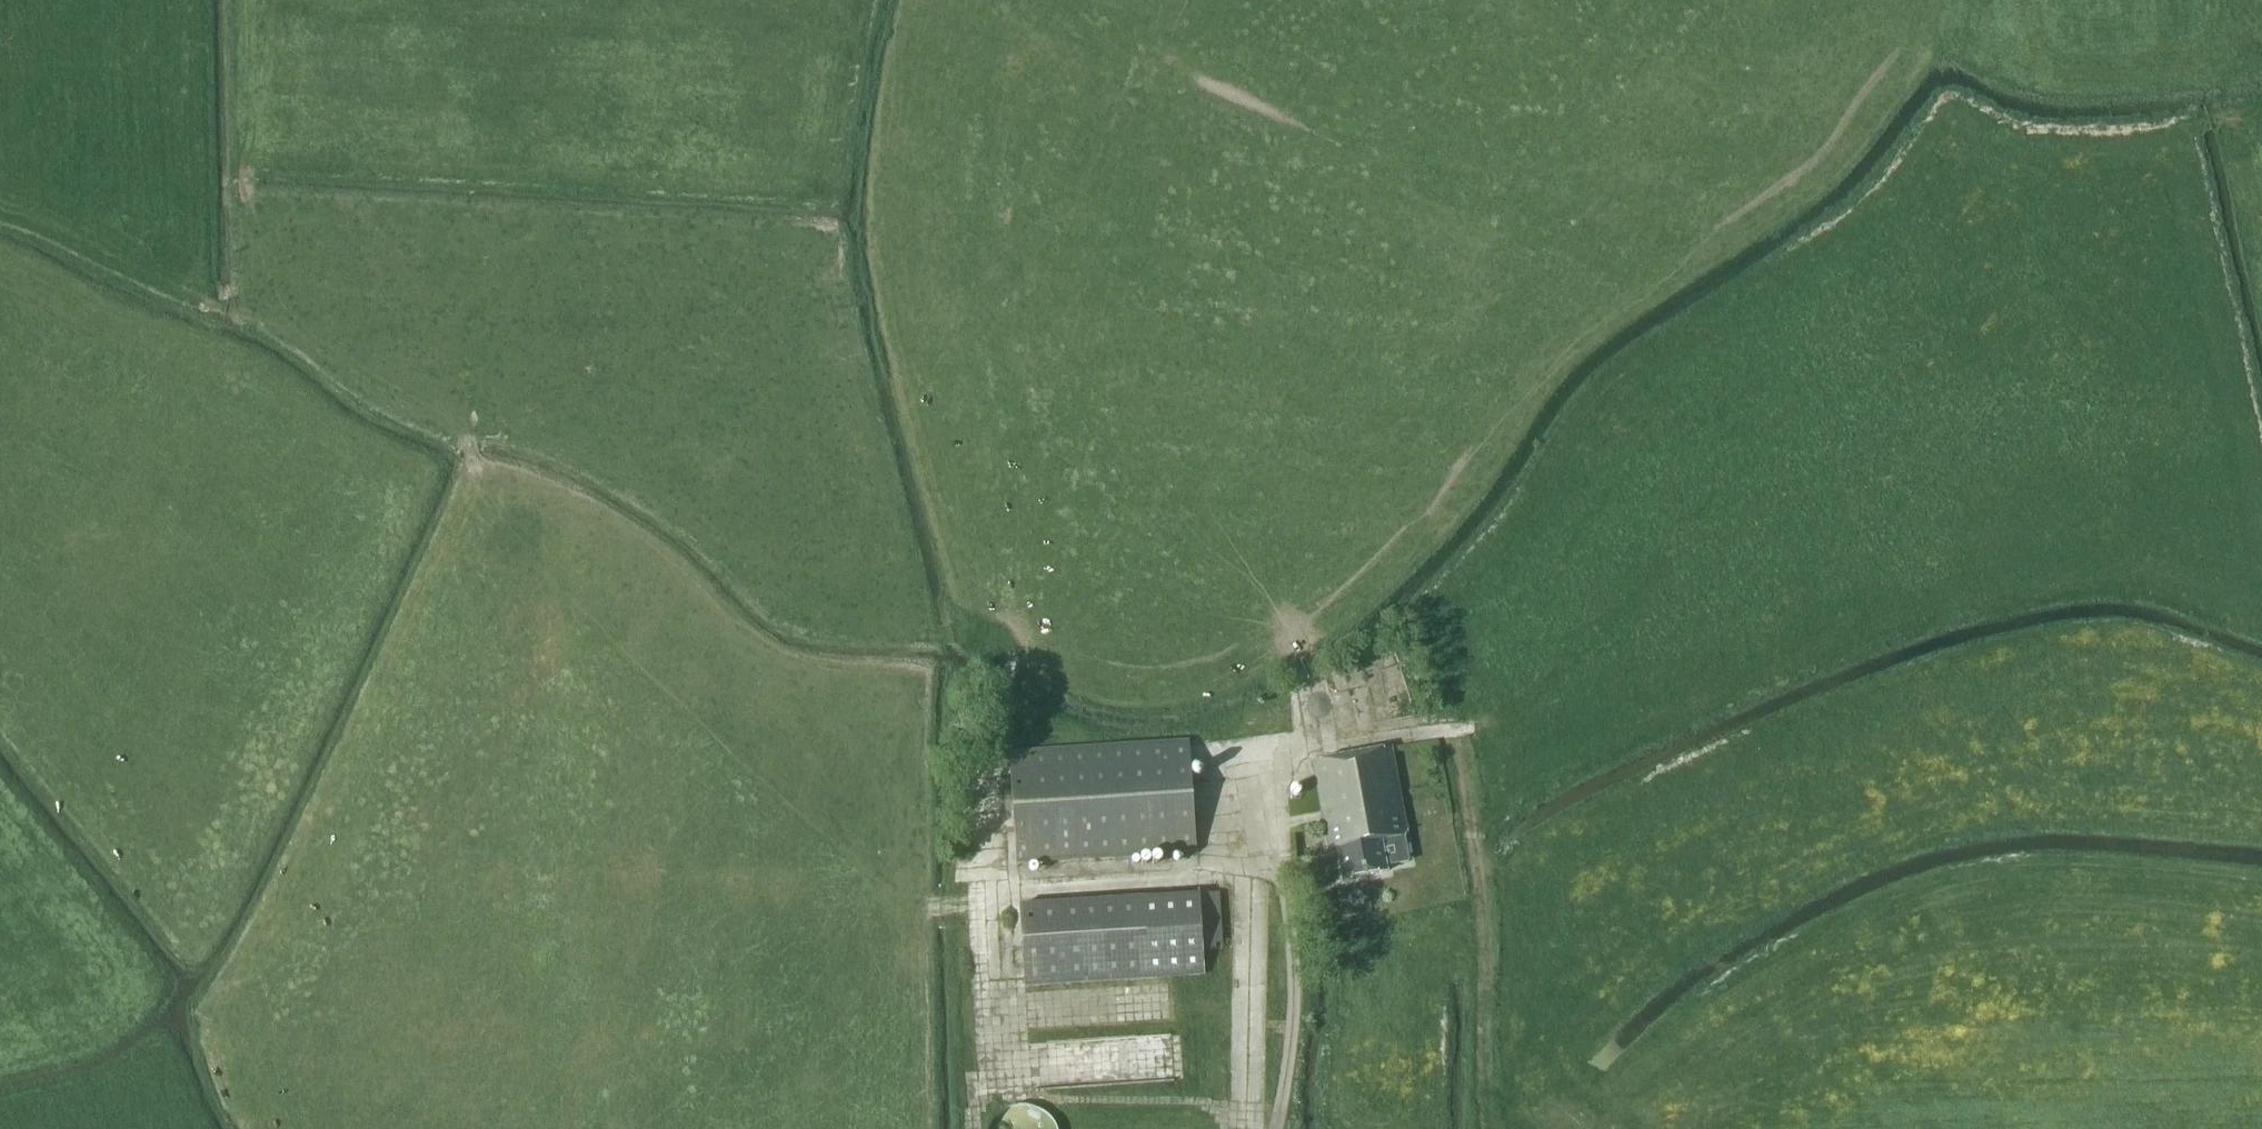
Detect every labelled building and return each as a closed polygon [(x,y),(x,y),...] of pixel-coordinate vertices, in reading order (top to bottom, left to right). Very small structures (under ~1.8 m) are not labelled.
[(1196,852),(1189,741),(1011,753),(1018,863),(1196,852)] [(1409,836),(1393,747),(1314,762),(1330,851),(1339,849),(1345,879),(1388,871),(1383,841),(1409,836)] [(1205,974),(1201,895),(1020,906),(1026,986),(1205,974)] [(1005,1128),(1057,1128),(1059,1127),(1019,1104),(1005,1128)]
